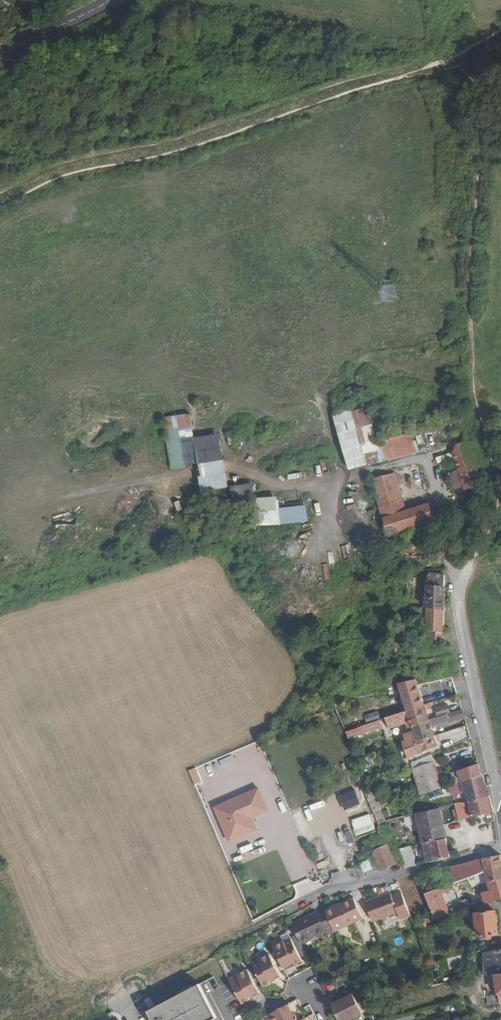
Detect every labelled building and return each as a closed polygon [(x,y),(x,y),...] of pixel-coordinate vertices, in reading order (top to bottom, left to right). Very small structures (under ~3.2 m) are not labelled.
[(205,490),(231,487),(223,433),(196,436),(193,413),(165,417),(172,469),(202,465),(205,490)] [(459,417),(450,420),(458,446),(454,452),(465,488),(480,483),(459,417)] [(404,433),(391,437),(397,456),(416,451),(411,432),(404,433)] [(391,437),(380,440),(385,460),(397,456),(391,437)] [(233,446),(237,463),(244,461),(239,445),(233,446)] [(395,472),(372,478),(388,535),(437,519),(431,503),(430,504),(429,502),(406,509),(395,472)] [(237,484),(237,497),(253,496),(252,483),(237,484)] [(192,494),(186,495),(188,510),(195,509),(192,494)] [(309,504),(283,506),(281,495),(258,497),(261,526),(311,521),(309,504)] [(58,520),(73,513),(71,509),(56,516),(58,520)] [(409,571),(395,570),(396,580),(409,581),(409,571)] [(445,575),(428,573),(428,597),(446,598),(445,575)] [(427,597),(426,607),(427,607),(445,610),(446,610),(446,598),(428,597),(427,597)] [(426,607),(412,607),(412,614),(422,614),(422,617),(426,617),(426,623),(424,623),(424,627),(426,628),(425,634),(413,639),(413,643),(413,648),(414,653),(420,652),(418,647),(431,644),(429,640),(446,642),(446,631),(444,631),(445,610),(427,607),(426,607)] [(452,676),(441,679),(444,688),(444,689),(455,686),(452,676)] [(402,695),(407,711),(424,705),(420,690),(416,679),(399,683),(401,688),(402,694),(402,695)] [(435,691),(444,688),(441,679),(423,683),(424,688),(434,685),(435,691)] [(407,711),(386,718),(389,728),(410,721),(412,726),(430,720),(426,708),(431,706),(430,703),(424,705),(407,711)] [(448,704),(435,708),(438,717),(451,713),(448,704)] [(464,718),(462,709),(451,713),(438,717),(430,720),(412,726),(413,730),(417,741),(435,735),(432,725),(449,720),(449,722),(464,718)] [(378,710),(366,715),(368,722),(381,718),(378,710)] [(350,737),(384,729),(383,721),(348,729),(350,737)] [(413,730),(403,734),(411,756),(439,746),(435,735),(417,741),(413,730)] [(432,754),(411,762),(413,768),(434,761),(432,754)] [(434,761),(413,768),(421,794),(443,787),(434,761)] [(462,781),(482,774),(478,763),(458,770),(462,781)] [(190,770),(196,785),(203,782),(197,767),(190,770)] [(482,774),(462,781),(464,792),(467,792),(469,802),(490,796),(488,792),(487,792),(482,774)] [(355,788),(340,795),(347,811),(362,804),(355,788)] [(259,789),(215,807),(230,842),(258,830),(252,817),(268,810),(259,789)] [(469,802),(454,803),(459,820),(493,812),(493,814),(495,813),(490,796),(469,802)] [(440,807),(417,813),(423,843),(446,838),(440,807)] [(368,815),(352,821),(355,829),(371,823),(368,815)] [(336,826),(351,822),(349,816),(334,820),(336,826)] [(338,831),(342,844),(356,839),(353,827),(338,831)] [(446,838),(423,843),(427,862),(450,856),(446,838)] [(388,844),(373,851),(381,871),(397,864),(388,844)] [(412,845),(397,849),(406,868),(416,865),(412,845)] [(485,871),(500,867),(500,856),(500,855),(483,858),(468,862),(458,865),(462,880),(471,877),(486,872),(485,871)] [(373,869),(370,862),(362,865),(365,872),(373,869)] [(485,871),(486,872),(488,881),(490,881),(500,878),(500,867),(485,871)] [(490,881),(492,890),(482,893),(485,903),(495,900),(500,898),(500,878),(490,881)] [(454,883),(443,887),(445,892),(456,888),(454,883)] [(443,887),(425,893),(435,918),(450,913),(442,894),(445,892),(443,887)] [(366,902),(373,921),(398,912),(401,919),(411,915),(401,892),(392,895),(391,892),(366,902)] [(335,931),(364,918),(353,897),(326,910),(335,931)] [(485,903),(475,906),(479,936),(482,936),(483,939),(492,939),(492,934),(499,933),(495,900),(485,903)] [(310,917),(293,925),(302,943),(326,931),(328,935),(335,931),(325,910),(318,913),(317,911),(309,915),(310,917)] [(310,917),(309,915),(292,923),(293,925),(310,917)] [(295,964),(303,960),(291,939),(284,942),(284,941),(273,947),(284,967),(294,962),(295,964)] [(484,953),(484,955),(480,955),(481,962),(484,962),(485,975),(495,974),(500,974),(500,950),(484,953)] [(269,953),(258,959),(260,961),(252,965),(263,986),(271,982),(270,979),(280,974),(269,953)] [(464,954),(447,958),(450,969),(467,964),(464,954)] [(237,974),(237,976),(230,980),(242,1003),(250,999),(249,996),(259,991),(248,969),(237,974)] [(478,980),(470,980),(471,991),(478,991),(478,980)] [(142,999),(153,1019),(211,1019),(217,1017),(200,984),(200,983),(159,1005),(153,994),(142,999)] [(331,1004),(339,1019),(349,1019),(363,1013),(353,993),(331,1004)] [(500,1003),(499,994),(487,996),(488,1004),(500,1003)] [(269,1013),(273,1019),(299,1019),(295,1013),(293,1014),(288,1004),(269,1013)]
